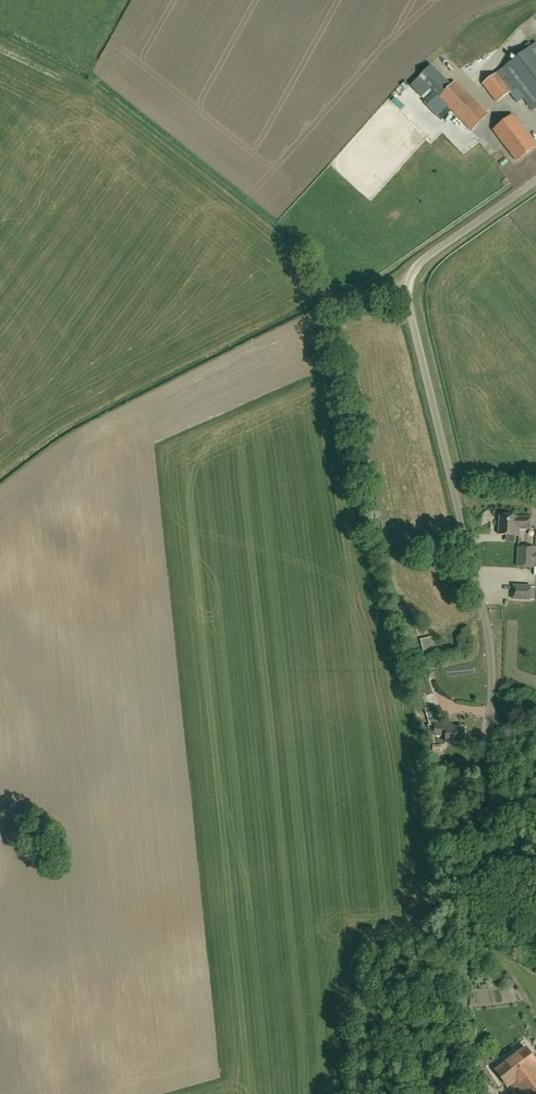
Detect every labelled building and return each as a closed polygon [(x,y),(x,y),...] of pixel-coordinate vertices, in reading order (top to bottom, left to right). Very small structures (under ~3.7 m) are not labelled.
[(483,84),(497,103),(516,89),(533,111),(535,109),(535,42),(483,84)] [(430,89),(439,98),(472,131),(489,115),(456,81),(452,85),(431,64),(418,77),(419,78),(411,85),(422,96),(430,89)] [(535,146),(535,145),(513,115),(493,130),(517,161),(535,146)] [(505,150),(496,155),(501,164),(510,159),(505,150)] [(532,517),(520,517),(500,516),(499,535),(519,536),(520,530),(531,531),(532,517)] [(535,553),(535,548),(518,547),(517,566),(534,567),(535,563),(535,553)] [(535,588),(531,588),(531,586),(514,585),(513,599),(530,600),(531,595),(535,595),(535,588)] [(431,637),(420,639),(424,655),(435,653),(431,637)] [(427,677),(413,681),(419,699),(433,695),(427,677)] [(428,705),(437,703),(436,695),(426,698),(428,705)] [(441,721),(436,706),(425,709),(430,725),(441,721)] [(464,728),(447,728),(447,725),(435,725),(435,726),(428,726),(428,736),(446,736),(446,742),(464,742),(464,728)] [(535,1064),(535,1061),(526,1048),(496,1071),(507,1086),(509,1084),(513,1089),(515,1087),(520,1093),(535,1093),(535,1064)]
